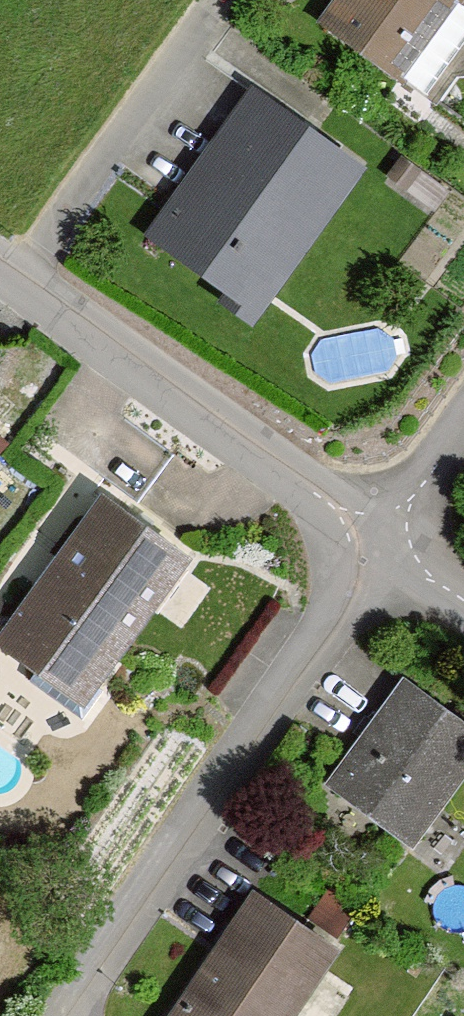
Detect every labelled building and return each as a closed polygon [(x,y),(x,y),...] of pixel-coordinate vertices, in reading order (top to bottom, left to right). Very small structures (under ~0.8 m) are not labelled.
[(312,21),(397,83),(459,0),(327,0),(312,21)] [(355,165),(247,87),(137,239),(245,317),(355,165)] [(95,495),(0,629),(0,655),(78,709),(185,558),(95,495)] [(396,681),(319,791),(403,849),(463,762),(463,728),(396,681)] [(246,895),(162,1015),(288,1015),(331,954),(246,895)]
